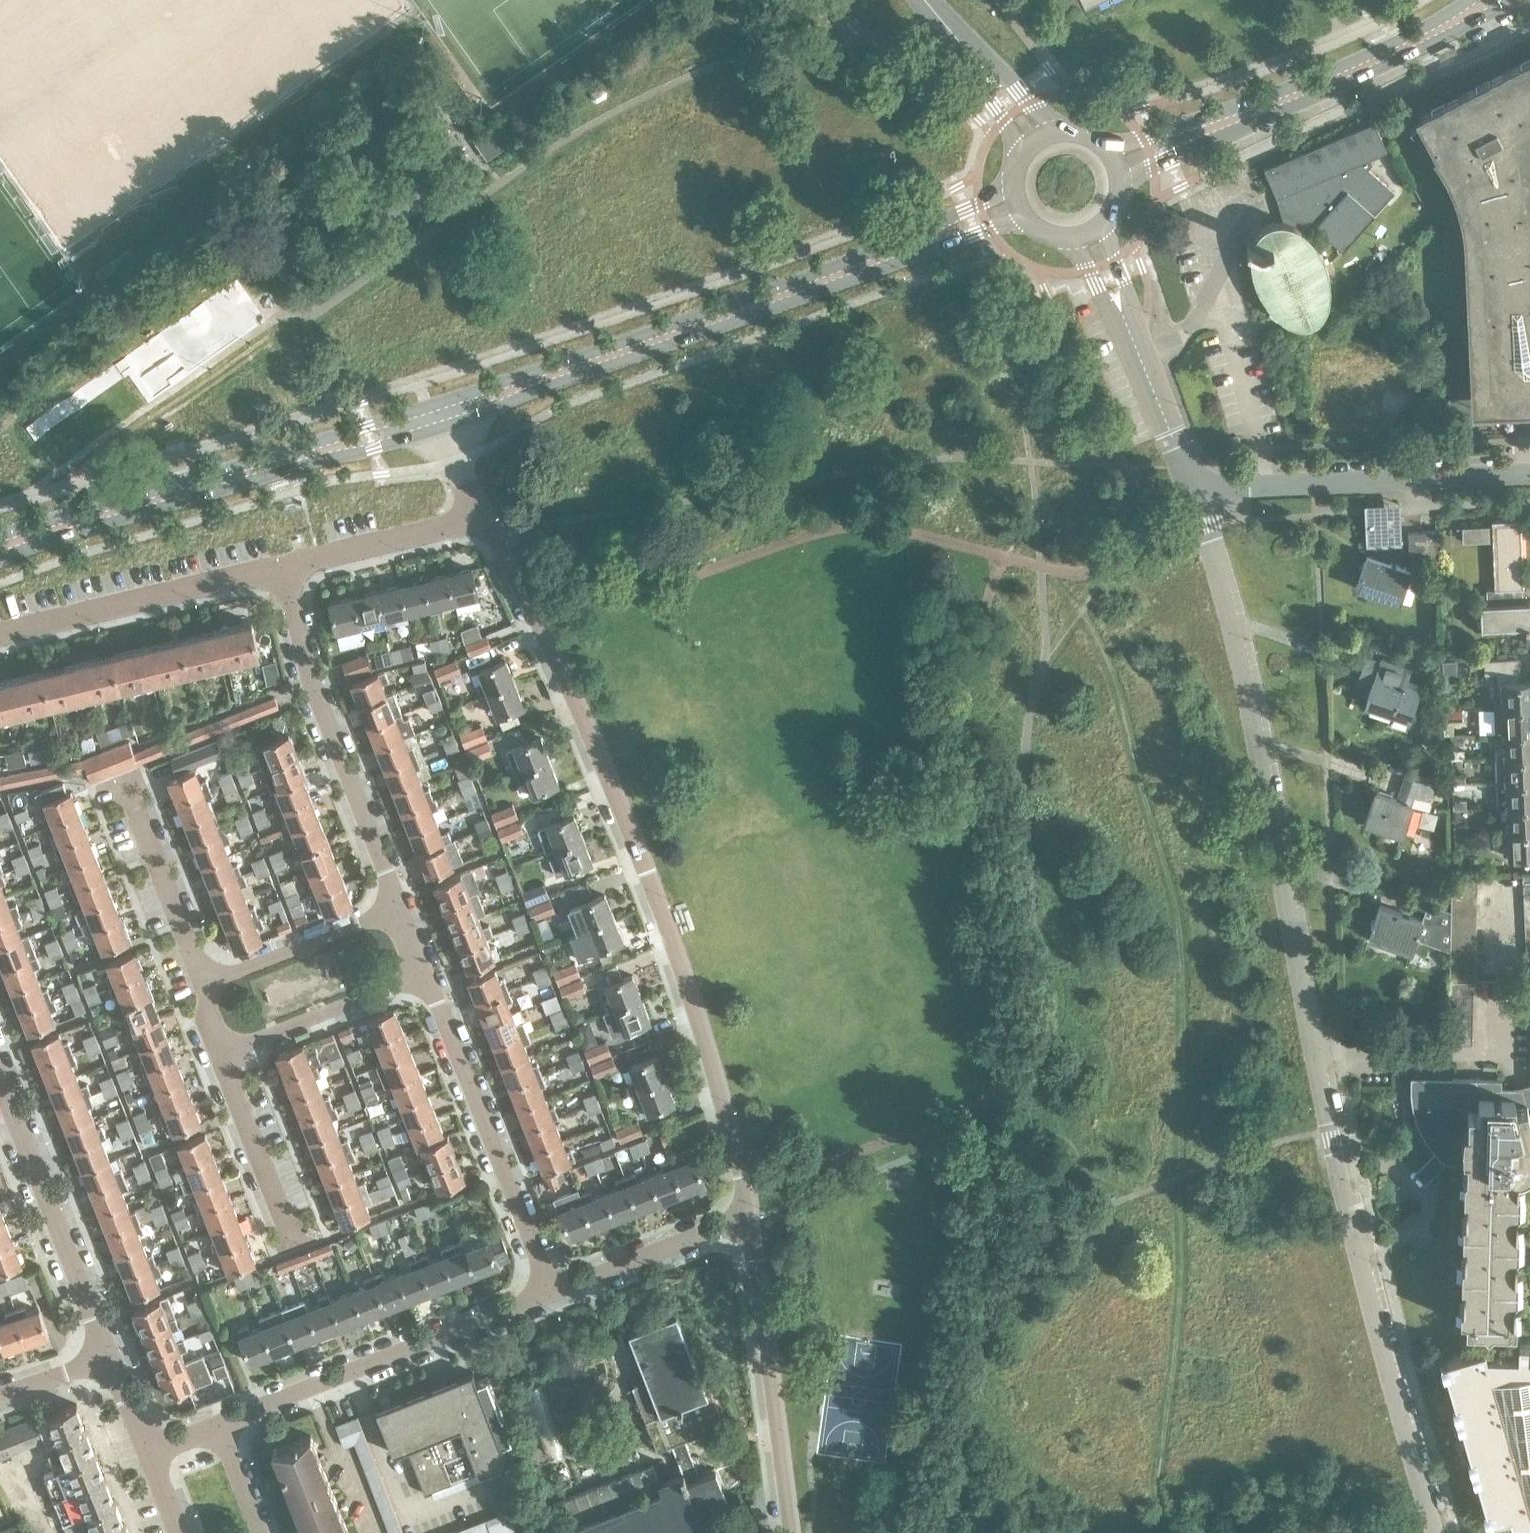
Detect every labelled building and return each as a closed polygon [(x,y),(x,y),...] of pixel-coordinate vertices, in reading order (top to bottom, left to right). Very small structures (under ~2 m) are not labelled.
[(1409,127),(1426,144),(1434,155),(1446,174),(1454,191),(1459,208),(1463,225),(1465,238),(1470,357),(1474,357),(1476,385),(1477,390),(1480,396),(1483,400),(1488,403),(1493,405),(1499,405),(1504,404),(1510,402),(1514,398),(1518,402),(1529,401),(1529,58),(1417,117),(1420,122),(1409,127)] [(1342,248),(1394,190),(1368,167),(1372,162),(1369,157),(1387,150),(1374,120),(1264,167),(1277,196),(1282,194),(1289,211),(1289,214),(1288,221),(1285,220),(1279,219),(1273,220),(1269,222),(1265,224),(1262,227),(1258,231),(1254,237),(1253,241),(1248,239),(1247,242),(1252,245),(1251,250),(1251,262),(1252,266),(1253,272),(1255,279),(1258,285),(1258,287),(1262,294),(1265,300),(1270,305),(1273,308),(1269,313),(1277,320),(1281,315),(1282,316),(1287,319),(1293,321),(1300,323),(1306,323),(1311,322),(1314,320),(1318,317),(1322,313),(1326,307),(1328,300),(1330,294),(1330,288),(1330,281),(1329,275),(1328,269),(1326,263),(1324,257),(1321,252),(1318,245),(1314,240),(1310,236),(1308,234),(1316,225),(1342,248)] [(503,122),(476,141),(487,157),(514,139),(503,122)] [(1368,559),(1377,559),(1386,559),(1405,559),(1405,544),(1405,516),(1367,517),(1368,559)] [(1492,519),(1492,526),(1464,527),(1464,540),(1466,540),(1466,538),(1493,538),(1495,588),(1487,589),(1487,603),(1480,603),(1481,627),(1529,625),(1529,601),(1523,601),(1522,599),(1526,598),(1526,590),(1522,591),(1522,588),(1524,588),(1521,518),(1492,519)] [(1442,584),(1441,545),(1412,547),(1413,571),(1409,582),(1394,577),(1405,559),(1386,559),(1377,559),(1373,570),(1371,569),(1360,602),(1404,617),(1415,585),(1442,584)] [(448,575),(454,602),(479,597),(472,569),(448,575)] [(432,611),(444,609),(443,605),(454,602),(448,575),(425,580),(431,608),(432,611)] [(431,608),(425,580),(401,586),(408,613),(431,608)] [(386,624),(397,622),(396,616),(408,613),(401,586),(378,591),(385,619),(386,624)] [(362,628),(369,626),(369,623),(385,619),(378,591),(355,597),(362,624),(361,625),(362,628)] [(338,633),(346,631),(345,628),(361,625),(362,624),(355,597),(331,602),(338,633)] [(222,628),(217,629),(224,662),(259,654),(252,622),(228,628),(228,629),(222,630),(222,628)] [(487,633),(482,635),(478,623),(462,630),(465,642),(470,654),(492,645),(487,633)] [(190,670),(204,667),(224,662),(217,629),(211,630),(212,632),(205,634),(205,633),(182,638),(190,670)] [(439,638),(442,650),(451,648),(447,635),(439,638)] [(190,670),(182,638),(159,644),(160,645),(153,647),(153,644),(147,645),(155,679),(190,670)] [(433,652),(442,650),(439,638),(430,640),(433,652)] [(392,649),(395,662),(414,657),(411,644),(392,649)] [(155,679),(147,645),(142,647),(143,649),(136,650),(136,649),(113,655),(121,687),(155,679)] [(377,666),(395,662),(392,649),(374,653),(377,666)] [(365,654),(344,662),(349,676),(370,669),(365,654)] [(83,661),(78,662),(86,695),(121,687),(113,655),(90,660),(91,661),(84,663),(83,661)] [(1381,660),(1367,655),(1357,684),(1371,689),(1366,702),(1394,712),(1390,725),(1406,730),(1421,686),(1407,681),(1411,667),(1382,657),(1381,660)] [(441,683),(452,678),(451,675),(461,671),(456,658),(435,667),(441,683)] [(1516,658),(1484,658),(1485,673),(1497,672),(1497,696),(1493,696),(1494,707),(1529,706),(1529,680),(1516,680),(1516,658)] [(1443,676),(1456,675),(1456,659),(1443,659),(1443,676)] [(413,685),(432,678),(427,669),(425,660),(413,663),(414,671),(410,672),(413,685)] [(86,695),(78,662),(73,663),(74,665),(67,667),(67,666),(43,671),(51,703),(86,695)] [(490,695),(516,684),(507,662),(481,672),(485,682),(478,685),(483,695),(484,695),(485,697),(490,695)] [(361,705),(388,695),(383,682),(389,680),(385,670),(353,683),(361,705)] [(51,703),(43,671),(20,677),(20,679),(14,680),(14,677),(9,678),(17,711),(51,703)] [(9,678),(4,679),(5,682),(0,683),(0,715),(17,711),(9,678)] [(498,717),(517,709),(524,707),(516,684),(490,695),(485,697),(488,705),(493,703),(498,717)] [(437,690),(425,695),(428,703),(440,698),(437,690)] [(370,726),(402,713),(398,702),(392,705),(388,695),(361,705),(370,726)] [(264,701),(268,711),(279,707),(275,696),(264,701)] [(440,698),(428,703),(431,711),(444,706),(440,698)] [(257,715),(268,711),(264,701),(253,705),(257,715)] [(246,719),(257,715),(253,705),(242,709),(246,719)] [(1502,732),(1529,731),(1529,706),(1494,707),(1495,732),(1502,732)] [(1462,707),(1444,707),(1445,720),(1462,719),(1462,707)] [(231,714),(235,724),(246,719),(242,709),(231,714)] [(402,713),(370,726),(378,747),(404,737),(416,732),(410,716),(404,718),(402,713)] [(225,728),(235,724),(231,714),(221,718),(225,728)] [(254,746),(263,769),(298,754),(282,714),(273,717),(280,735),(254,746)] [(214,732),(225,728),(221,718),(210,722),(214,732)] [(199,726),(203,737),(214,732),(210,722),(199,726)] [(1463,724),(1450,725),(1450,734),(1464,733),(1463,724)] [(482,725),(460,733),(466,747),(488,738),(487,736),(487,737),(482,725)] [(188,731),(192,741),(203,737),(199,726),(188,731)] [(181,745),(192,741),(188,731),(177,735),(181,745)] [(1529,756),(1529,731),(1502,732),(1503,746),(1496,746),(1496,757),(1529,756)] [(445,745),(457,740),(454,732),(441,737),(445,745)] [(166,739),(170,749),(181,745),(177,735),(166,739)] [(408,746),(404,737),(378,747),(386,768),(417,756),(413,745),(408,746)] [(488,738),(466,747),(467,750),(471,761),(493,752),(488,741),(488,740),(488,738)] [(518,774),(550,761),(540,738),(514,749),(519,760),(513,763),(518,774)] [(155,744),(159,754),(170,749),(166,739),(155,744)] [(117,745),(126,767),(138,762),(134,752),(129,740),(117,745)] [(457,740),(445,745),(448,753),(460,748),(457,740)] [(149,758),(159,754),(155,744),(145,748),(149,758)] [(115,771),(126,767),(117,745),(106,749),(115,771)] [(138,762),(149,758),(145,748),(134,752),(138,762)] [(24,749),(5,753),(8,768),(27,764),(24,749)] [(95,754),(103,776),(115,771),(106,749),(95,754)] [(182,754),(188,767),(199,763),(193,749),(182,754)] [(1451,750),(1451,759),(1465,758),(1464,749),(1451,750)] [(471,761),(467,750),(461,752),(465,762),(457,766),(461,777),(470,774),(476,772),(471,761)] [(92,780),(103,776),(95,754),(83,759),(87,769),(92,780)] [(176,771),(188,767),(182,754),(171,758),(176,771)] [(276,787),(302,777),(306,775),(298,754),(271,765),(263,769),(271,789),(276,787)] [(395,789),(421,779),(417,768),(421,767),(417,756),(386,768),(395,789)] [(1529,781),(1529,756),(1496,757),(1496,782),(1529,781)] [(71,761),(73,772),(87,769),(83,759),(71,761)] [(61,774),(73,772),(71,761),(59,764),(61,774)] [(559,784),(550,761),(518,774),(521,782),(527,780),(532,795),(559,784)] [(1420,772),(1407,767),(1396,798),(1375,791),(1365,821),(1403,834),(1413,804),(1429,810),(1434,797),(1441,800),(1447,784),(1440,781),(1440,779),(1430,775),(1434,764),(1424,761),(1420,772)] [(239,777),(252,772),(248,763),(236,768),(239,777)] [(49,777),(61,774),(59,764),(46,766),(49,777)] [(34,769),(36,779),(49,777),(46,766),(34,769)] [(22,771),(24,782),(36,779),(34,769),(22,771)] [(201,781),(196,769),(169,779),(178,801),(211,788),(207,778),(201,781)] [(222,784),(234,779),(231,770),(218,775),(222,784)] [(12,784),(24,782),(22,771),(9,774),(12,784)] [(252,772),(239,777),(242,786),(255,781),(252,772)] [(12,784),(9,774),(0,775),(0,787),(12,784)] [(461,787),(473,783),(470,774),(461,777),(458,778),(461,787)] [(1452,775),(1452,784),(1466,783),(1465,774),(1452,775)] [(285,809),(311,799),(302,777),(276,787),(280,797),(276,799),(281,810),(285,809)] [(234,779),(222,784),(225,792),(238,787),(234,779)] [(425,789),(421,779),(395,789),(403,810),(434,798),(430,787),(425,789)] [(1496,782),(1497,782),(1498,807),(1505,806),(1529,806),(1529,781),(1496,782)] [(473,783),(461,787),(465,796),(477,791),(473,783)] [(215,798),(211,788),(178,801),(186,823),(213,812),(209,800),(215,798)] [(80,812),(72,790),(40,803),(44,814),(49,812),(53,823),(80,812)] [(411,831),(437,820),(433,810),(439,807),(435,797),(434,798),(403,810),(411,831)] [(319,819),(311,799),(285,809),(281,810),(284,820),(289,818),(293,830),(319,819)] [(1453,800),(1453,809),(1467,808),(1466,799),(1453,800)] [(513,804),(491,812),(496,824),(518,816),(513,804)] [(256,819),(268,814),(265,806),(252,811),(256,819)] [(1505,806),(1506,831),(1529,830),(1529,806),(1505,806)] [(30,816),(26,807),(14,812),(18,822),(30,816)] [(11,818),(8,810),(0,813),(0,823),(11,818)] [(62,844),(89,833),(80,812),(53,823),(57,834),(51,836),(55,846),(62,844)] [(217,821),(213,812),(186,823),(194,844),(221,833),(226,831),(221,819),(217,821)] [(238,826),(251,821),(247,813),(235,818),(238,826)] [(268,814),(256,819),(259,828),(271,823),(268,814)] [(478,830),(490,825),(487,816),(475,821),(478,830)] [(518,816),(496,824),(497,828),(519,819),(520,819),(518,816)] [(583,839),(574,816),(539,830),(548,853),(583,839)] [(0,823),(0,828),(2,832),(14,827),(11,818),(0,823)] [(297,852),(301,851),(328,840),(319,819),(293,830),(297,839),(292,841),(297,852)] [(524,831),(519,819),(497,828),(502,840),(524,831)] [(446,841),(437,820),(411,831),(419,852),(446,841)] [(251,821),(238,826),(241,834),(254,830),(251,821)] [(1454,833),(1468,833),(1468,824),(1454,825),(1454,833)] [(490,825),(478,830),(481,838),(493,833),(490,825)] [(284,826),(260,836),(263,841),(286,832),(284,826)] [(202,865),(230,854),(225,843),(231,840),(228,830),(226,831),(221,833),(194,844),(202,865)] [(1503,845),(1503,855),(1507,855),(1507,857),(1529,857),(1529,830),(1506,831),(1507,845),(1503,845)] [(97,855),(89,833),(62,844),(55,846),(59,856),(65,854),(70,865),(97,855)] [(1468,833),(1454,833),(1455,842),(1468,842),(1468,833)] [(458,848),(454,839),(446,842),(446,841),(419,852),(428,874),(454,863),(450,851),(458,848)] [(592,863),(583,839),(548,853),(557,876),(592,863)] [(336,861),(328,840),(301,851),(310,871),(336,861)] [(31,856),(44,851),(40,842),(28,847),(31,856)] [(272,862),(285,857),(281,848),(269,853),(272,862)] [(44,851),(31,856),(34,864),(47,859),(44,851)] [(15,866),(28,861),(24,852),(11,858),(15,866)] [(234,864),(230,854),(202,865),(211,886),(238,875),(242,873),(238,863),(234,864)] [(72,889),(78,886),(105,876),(97,855),(70,865),(74,876),(68,879),(72,889)] [(255,869),(267,864),(264,855),(251,860),(255,869)] [(285,857),(272,862),(275,870),(288,865),(285,857)] [(28,861),(15,866),(18,875),(31,870),(28,861)] [(314,894),(318,892),(344,882),(336,861),(310,871),(314,882),(309,884),(314,894)] [(267,864),(255,869),(258,877),(270,872),(267,864)] [(445,904),(472,893),(471,893),(467,882),(472,880),(468,869),(437,882),(445,904)] [(499,883),(511,878),(508,869),(495,874),(499,883)] [(219,907),(246,896),(242,885),(248,883),(244,872),(242,873),(238,875),(211,886),(219,907)] [(105,876),(78,886),(72,889),(75,899),(82,896),(86,907),(113,897),(105,876)] [(292,878),(280,883),(284,892),(296,888),(292,878)] [(517,891),(514,886),(511,878),(499,883),(502,891),(504,890),(506,896),(517,891)] [(1452,893),(1477,893),(1478,881),(1452,879),(1452,893)] [(327,914),(353,903),(344,882),(318,892),(314,894),(318,906),(323,904),(327,914)] [(527,903),(549,895),(544,882),(522,891),(527,903)] [(48,898),(60,893),(57,885),(44,890),(48,898)] [(454,924),(480,914),(476,903),(481,901),(477,890),(471,893),(472,893),(445,904),(454,924)] [(286,896),(289,905),(301,900),(298,891),(286,896)] [(60,893),(48,898),(51,906),(63,902),(60,893)] [(1451,905),(1477,906),(1477,893),(1452,893),(1451,905)] [(5,894),(0,896),(0,921),(14,915),(19,914),(20,913),(17,903),(10,906),(5,894)] [(31,908),(44,903),(41,895),(28,900),(31,908)] [(250,907),(246,896),(219,907),(227,928),(254,917),(259,916),(255,905),(250,907)] [(578,932),(588,928),(614,918),(605,896),(570,910),(578,932)] [(88,932),(95,929),(122,918),(113,897),(86,907),(91,919),(84,921),(88,932)] [(278,909),(283,907),(284,906),(281,898),(268,902),(271,911),(278,909)] [(550,898),(529,907),(533,919),(555,910),(550,898)] [(1428,902),(1422,919),(1380,904),(1369,936),(1413,951),(1417,939),(1450,951),(1450,943),(1451,930),(1451,918),(1451,910),(1428,902)] [(44,903),(31,908),(35,917),(47,912),(44,903)] [(1451,918),(1477,918),(1477,906),(1451,905),(1451,910),(1451,918)] [(289,920),(283,907),(278,909),(283,922),(289,920)] [(515,925),(528,920),(524,911),(512,916),(515,925)] [(294,917),(298,926),(310,922),(306,913),(294,917)] [(19,914),(14,915),(0,921),(0,945),(22,936),(18,926),(23,924),(19,914)] [(484,926),(480,914),(454,924),(462,945),(488,935),(489,937),(494,934),(489,924),(484,926)] [(236,950),(263,939),(259,928),(265,926),(261,915),(259,916),(254,917),(227,928),(236,950)] [(130,940),(122,918),(95,929),(88,932),(92,941),(99,939),(103,950),(99,952),(100,955),(105,954),(104,950),(130,940)] [(622,940),(614,918),(588,928),(578,932),(571,935),(580,959),(599,952),(603,963),(621,956),(616,943),(622,940)] [(1451,930),(1477,931),(1477,918),(1451,918),(1451,930)] [(289,920),(283,922),(277,924),(280,933),(292,929),(289,920)] [(528,920),(515,925),(519,933),(531,929),(528,920)] [(64,941),(77,936),(74,927),(61,932),(64,941)] [(1450,943),(1476,943),(1477,931),(1451,930),(1450,943)] [(492,946),(489,937),(488,935),(462,945),(471,967),(497,957),(500,956),(496,945),(492,946)] [(22,936),(0,945),(0,955),(5,968),(35,955),(31,945),(26,947),(22,936)] [(77,936),(64,941),(68,949),(80,944),(77,936)] [(48,951),(61,946),(57,937),(45,942),(48,951)] [(1450,956),(1476,956),(1476,943),(1450,943),(1450,951),(1450,956)] [(61,946),(48,951),(52,959),(64,954),(61,946)] [(117,984),(143,973),(134,951),(108,962),(112,972),(107,974),(111,985),(112,986),(117,984)] [(13,989),(39,978),(35,968),(41,965),(37,955),(35,955),(5,968),(13,989)] [(1450,967),(1476,968),(1476,956),(1450,956),(1450,967)] [(554,970),(563,966),(559,957),(550,961),(554,970)] [(563,966),(554,970),(558,982),(581,974),(576,961),(563,966)] [(623,978),(617,963),(596,972),(602,986),(607,984),(612,997),(605,1000),(609,1009),(615,1007),(641,996),(633,974),(623,978)] [(536,978),(548,973),(545,964),(533,969),(536,978)] [(1476,980),(1476,968),(1450,967),(1450,979),(1474,980),(1476,980)] [(501,979),(496,968),(470,978),(479,1000),(505,990),(509,989),(504,978),(501,979)] [(151,995),(143,973),(117,984),(112,986),(111,985),(110,985),(114,996),(120,993),(125,1005),(151,995)] [(548,973),(536,978),(540,986),(552,981),(548,973)] [(582,976),(559,985),(564,998),(587,989),(582,976)] [(39,978),(13,989),(22,1010),(52,998),(48,987),(43,989),(39,978)] [(68,1001),(81,996),(74,979),(62,984),(68,1001)] [(1450,992),(1473,992),(1474,980),(1450,979),(1450,992)] [(86,995),(99,990),(95,981),(83,986),(86,995)] [(487,1021),(513,1011),(509,1001),(513,999),(509,989),(505,990),(479,1000),(487,1021)] [(99,990),(86,995),(89,1004),(102,999),(99,990)] [(1449,1004),(1473,1005),(1473,992),(1450,992),(1449,1004)] [(128,1028),(133,1026),(160,1016),(151,995),(125,1005),(129,1015),(124,1017),(128,1028)] [(650,1019),(641,996),(615,1007),(609,1009),(613,1019),(619,1017),(624,1029),(650,1019)] [(54,997),(52,998),(22,1010),(30,1032),(56,1021),(52,1010),(58,1007),(54,997)] [(1473,1018),(1473,1005),(1449,1004),(1449,1017),(1473,1018)] [(553,1020),(565,1016),(562,1007),(550,1011),(553,1020)] [(372,1042),(376,1040),(403,1030),(394,1008),(368,1018),(373,1031),(368,1032),(372,1042)] [(518,1023),(513,1011),(487,1021),(495,1042),(522,1032),(527,1030),(523,1020),(518,1023)] [(141,1047),(168,1037),(160,1016),(133,1026),(128,1028),(132,1038),(137,1037),(141,1047)] [(565,1016),(553,1020),(556,1029),(568,1024),(565,1016)] [(1449,1030),(1472,1031),(1473,1018),(1449,1017),(1449,1030)] [(103,1038),(115,1033),(112,1024),(99,1029),(103,1038)] [(343,1042),(355,1038),(350,1025),(339,1030),(342,1039),(343,1042)] [(411,1051),(403,1030),(376,1040),(385,1061),(411,1051)] [(504,1064),(530,1053),(526,1042),(531,1040),(527,1030),(522,1032),(495,1042),(504,1064)] [(1472,1043),(1472,1031),(1449,1030),(1448,1043),(1472,1043)] [(69,1040),(64,1042),(60,1031),(34,1041),(43,1063),(73,1051),(69,1040)] [(86,1046),(98,1041),(95,1032),(82,1038),(86,1046)] [(330,1059),(342,1054),(333,1032),(321,1037),(330,1059)] [(115,1033),(103,1038),(106,1046),(119,1041),(115,1033)] [(144,1070),(150,1068),(176,1058),(168,1037),(141,1047),(145,1057),(140,1059),(144,1070)] [(607,1040),(585,1049),(589,1061),(611,1052),(607,1040)] [(98,1041),(86,1046),(89,1054),(102,1049),(98,1041)] [(286,1076),(317,1064),(321,1062),(317,1051),(308,1055),(303,1044),(277,1054),(286,1076)] [(359,1047),(347,1052),(350,1060),(362,1055),(359,1047)] [(570,1063),(582,1058),(579,1049),(566,1054),(570,1063)] [(73,1051),(43,1063),(51,1085),(77,1074),(73,1064),(78,1062),(73,1051)] [(388,1084),(393,1082),(420,1072),(411,1051),(385,1061),(389,1072),(384,1074),(388,1084)] [(534,1064),(530,1053),(504,1064),(512,1085),(542,1073),(538,1063),(534,1064)] [(342,1054),(330,1059),(333,1067),(345,1062),(342,1054)] [(633,1090),(640,1087),(666,1077),(656,1054),(631,1064),(636,1078),(630,1081),(633,1090)] [(613,1056),(591,1064),(595,1076),(617,1067),(613,1056)] [(184,1079),(176,1058),(150,1068),(144,1070),(143,1070),(147,1081),(154,1078),(158,1089),(184,1079)] [(582,1058),(570,1063),(573,1071),(585,1066),(582,1058)] [(317,1064),(286,1076),(294,1097),(320,1087),(316,1077),(321,1074),(317,1064)] [(120,1080),(132,1075),(129,1067),(116,1072),(120,1080)] [(401,1103),(428,1093),(420,1072),(393,1082),(388,1084),(393,1095),(398,1094),(401,1103)] [(520,1106),(547,1095),(543,1086),(546,1085),(542,1073),(512,1085),(520,1106)] [(81,1085),(77,1074),(51,1085),(59,1106),(85,1096),(90,1094),(92,1093),(87,1082),(81,1085)] [(102,1088),(115,1083),(112,1075),(99,1080),(102,1088)] [(132,1075),(120,1080),(123,1089),(136,1084),(132,1075)] [(666,1077),(640,1087),(633,1090),(642,1113),(675,1100),(666,1077)] [(1517,1352),(1505,1352),(1505,1341),(1498,1341),(1498,1325),(1514,1325),(1514,1314),(1512,1312),(1513,1292),(1515,1290),(1516,1271),(1513,1268),(1514,1249),(1516,1247),(1517,1228),(1515,1225),(1515,1206),(1518,1203),(1518,1185),(1516,1182),(1516,1172),(1518,1172),(1520,1171),(1523,1171),(1525,1170),(1527,1169),(1529,1167),(1529,1166),(1529,1163),(1525,1159),(1523,1149),(1529,1147),(1529,1085),(1514,1089),(1501,1089),(1501,1078),(1452,1077),(1452,1084),(1416,1083),(1416,1095),(1418,1105),(1421,1115),(1425,1125),(1430,1134),(1437,1144),(1443,1139),(1467,1140),(1466,1170),(1463,1172),(1463,1191),(1465,1194),(1465,1213),(1462,1216),(1462,1235),(1464,1237),(1464,1256),(1461,1259),(1461,1278),(1463,1280),(1462,1300),(1460,1302),(1460,1312),(1465,1313),(1465,1323),(1483,1324),(1482,1343),(1483,1346),(1446,1356),(1449,1368),(1493,1517),(1510,1512),(1514,1528),(1529,1524),(1529,1339),(1518,1339),(1517,1352)] [(159,1113),(166,1110),(193,1100),(184,1079),(158,1089),(163,1103),(157,1106),(159,1113)] [(361,1086),(364,1094),(376,1090),(372,1082),(361,1086)] [(115,1083),(102,1088),(106,1097),(118,1092),(115,1083)] [(324,1097),(320,1087),(294,1097),(302,1119),(329,1108),(334,1106),(329,1095),(324,1097)] [(346,1102),(358,1097),(355,1089),(343,1093),(346,1102)] [(376,1090),(364,1095),(367,1103),(379,1098),(376,1090)] [(586,1105),(598,1100),(595,1092),(583,1096),(586,1105)] [(403,1126),(410,1124),(436,1113),(428,1093),(401,1103),(406,1116),(400,1118),(403,1126)] [(94,1104),(90,1094),(85,1096),(59,1106),(68,1127),(94,1117),(90,1106),(94,1104)] [(551,1107),(547,1095),(520,1106),(529,1127),(555,1116),(556,1118),(559,1116),(555,1106),(551,1107)] [(358,1097),(346,1102),(349,1110),(361,1105),(358,1097)] [(201,1122),(193,1100),(166,1110),(159,1113),(164,1123),(170,1121),(175,1132),(201,1122)] [(598,1100),(586,1105),(590,1114),(602,1109),(598,1100)] [(311,1140),(337,1129),(333,1118),(339,1115),(335,1105),(334,1106),(329,1108),(302,1119),(311,1140)] [(136,1122),(149,1118),(145,1109),(133,1114),(136,1122)] [(445,1135),(436,1113),(410,1124),(403,1126),(404,1128),(405,1128),(410,1138),(414,1136),(418,1146),(422,1144),(445,1135)] [(555,1116),(529,1127),(537,1148),(563,1138),(556,1118),(555,1116)] [(98,1127),(94,1117),(68,1127),(76,1148),(106,1136),(106,1135),(102,1125),(98,1127)] [(119,1131),(132,1126),(129,1117),(116,1122),(119,1131)] [(149,1118),(136,1122),(139,1131),(140,1130),(151,1126),(152,1126),(149,1118)] [(638,1120),(616,1129),(621,1140),(642,1132),(638,1120)] [(380,1137),(393,1132),(389,1124),(377,1129),(380,1137)] [(132,1126),(119,1131),(122,1139),(135,1134),(132,1126)] [(156,1140),(151,1126),(140,1130),(145,1144),(156,1140)] [(341,1140),(337,1129),(311,1140),(319,1161),(352,1148),(348,1138),(341,1140)] [(363,1144),(375,1139),(372,1130),(359,1135),(363,1144)] [(393,1132),(380,1137),(384,1145),(396,1141),(393,1132)] [(188,1166),(214,1155),(206,1133),(179,1143),(188,1165),(188,1166)] [(84,1169),(110,1159),(106,1148),(114,1145),(110,1134),(106,1135),(106,1136),(76,1148),(84,1169)] [(449,1134),(445,1135),(422,1144),(423,1146),(415,1149),(418,1157),(426,1154),(431,1166),(457,1156),(449,1134)] [(600,1140),(603,1149),(616,1144),(612,1135),(600,1140)] [(568,1149),(563,1138),(537,1148),(546,1170),(572,1160),(573,1160),(576,1159),(571,1148),(568,1149)] [(637,1141),(642,1153),(651,1150),(646,1138),(637,1141)] [(375,1139),(363,1144),(366,1152),(378,1147),(375,1139)] [(634,1157),(642,1153),(637,1141),(629,1144),(634,1157)] [(156,1170),(168,1166),(166,1161),(174,1158),(170,1147),(150,1155),(156,1170)] [(327,1182),(354,1172),(349,1160),(356,1158),(352,1148),(319,1161),(327,1182)] [(401,1153),(388,1158),(392,1167),(404,1162),(401,1153)] [(223,1176),(214,1155),(188,1166),(188,1165),(181,1167),(185,1178),(192,1175),(196,1187),(223,1176)] [(592,1159),(597,1171),(606,1168),(601,1155),(592,1159)] [(696,1155),(683,1161),(680,1155),(671,1159),(683,1191),(707,1181),(696,1155)] [(466,1178),(457,1156),(431,1166),(440,1188),(466,1178)] [(115,1170),(110,1159),(84,1169),(93,1190),(125,1178),(121,1167),(115,1170)] [(589,1174),(597,1171),(592,1159),(584,1162),(589,1174)] [(661,1163),(663,1169),(651,1173),(661,1199),(683,1191),(671,1159),(661,1163)] [(136,1173),(149,1168),(145,1160),(132,1165),(136,1173)] [(168,1166),(156,1170),(158,1177),(170,1173),(168,1166)] [(397,1180),(409,1175),(406,1166),(393,1171),(397,1180)] [(149,1168),(136,1173),(139,1182),(152,1177),(149,1168)] [(358,1183),(354,1172),(327,1182),(336,1203),(369,1190),(365,1180),(358,1183)] [(170,1173),(158,1177),(162,1186),(173,1181),(170,1173)] [(379,1186),(392,1181),(389,1173),(376,1178),(379,1186)] [(551,1188),(560,1185),(555,1173),(547,1177),(551,1188)] [(637,1179),(635,1173),(626,1176),(639,1208),(661,1199),(651,1173),(637,1179)] [(409,1175),(397,1180),(400,1188),(407,1185),(412,1183),(409,1175)] [(198,1211),(231,1198),(223,1176),(196,1187),(201,1198),(194,1201),(198,1211)] [(617,1217),(639,1208),(626,1176),(616,1180),(618,1186),(607,1191),(617,1217)] [(101,1212),(127,1201),(123,1190),(129,1188),(125,1178),(93,1190),(101,1212)] [(366,1203),(372,1200),(396,1191),(392,1181),(379,1186),(369,1190),(336,1203),(344,1225),(371,1215),(366,1203)] [(407,1185),(400,1188),(405,1202),(412,1199),(407,1185)] [(473,1197),(469,1186),(460,1189),(465,1201),(473,1197)] [(590,1190),(582,1194),(595,1226),(617,1217),(607,1191),(592,1197),(590,1190)] [(571,1198),(573,1204),(561,1209),(571,1235),(595,1226),(582,1194),(571,1198)] [(208,1218),(210,1221),(213,1229),(239,1219),(231,1198),(198,1211),(202,1220),(208,1218)] [(423,1204),(428,1216),(436,1212),(431,1200),(423,1204)] [(131,1212),(127,1201),(101,1212),(109,1233),(140,1221),(136,1210),(131,1212)] [(153,1216),(165,1211),(162,1203),(149,1208),(153,1216)] [(420,1219),(428,1216),(423,1204),(415,1207),(420,1219)] [(174,1220),(187,1215),(183,1206),(171,1211),(174,1220)] [(165,1211),(153,1216),(156,1224),(168,1219),(165,1211)] [(187,1215),(174,1220),(178,1228),(190,1223),(187,1215)] [(378,1221),(383,1233),(391,1230),(386,1218),(378,1221)] [(213,1229),(217,1240),(212,1241),(216,1252),(247,1240),(239,1219),(213,1229)] [(6,1220),(0,1223),(0,1247),(14,1241),(6,1220)] [(118,1254),(144,1244),(140,1234),(144,1232),(140,1221),(109,1233),(118,1254)] [(375,1236),(383,1233),(378,1221),(370,1224),(375,1236)] [(163,1236),(173,1232),(171,1226),(161,1230),(163,1236)] [(352,1235),(344,1243),(352,1251),(360,1243),(352,1235)] [(473,1236),(464,1240),(477,1272),(500,1263),(490,1237),(476,1243),(473,1236)] [(247,1240),(216,1252),(221,1264),(226,1262),(230,1273),(256,1262),(247,1240)] [(454,1244),(456,1251),(444,1255),(454,1281),(477,1272),(464,1240),(454,1244)] [(0,1247),(0,1272),(23,1264),(14,1241),(0,1247)] [(321,1246),(324,1254),(334,1250),(330,1242),(321,1246)] [(144,1244),(118,1254),(126,1275),(157,1263),(153,1252),(148,1254),(144,1244)] [(169,1258),(182,1254),(178,1245),(166,1250),(169,1258)] [(308,1260),(324,1254),(321,1246),(305,1252),(308,1260)] [(191,1262),(204,1257),(201,1249),(188,1254),(191,1262)] [(293,1266),(308,1260),(305,1252),(290,1258),(293,1266)] [(182,1254),(169,1258),(173,1267),(185,1262),(182,1254)] [(431,1261),(428,1254),(419,1257),(432,1290),(454,1281),(444,1255),(431,1261)] [(204,1257),(191,1262),(195,1270),(207,1266),(204,1257)] [(432,1290),(419,1257),(409,1261),(412,1268),(399,1273),(409,1299),(432,1290)] [(280,1271),(293,1266),(290,1258),(276,1263),(280,1271)] [(158,1262),(157,1263),(126,1275),(135,1298),(161,1287),(156,1276),(163,1273),(158,1262)] [(243,1273),(248,1285),(256,1282),(251,1270),(243,1273)] [(7,1278),(11,1290),(12,1292),(31,1285),(25,1271),(7,1278)] [(386,1278),(383,1272),(374,1275),(387,1308),(409,1299),(399,1273),(386,1278)] [(239,1289),(248,1285),(243,1273),(234,1277),(239,1289)] [(354,1291),(364,1317),(387,1308),(374,1275),(363,1279),(366,1286),(354,1291)] [(7,1278),(0,1281),(0,1292),(1,1294),(11,1290),(7,1278)] [(342,1325),(364,1317),(354,1291),(332,1299),(342,1325)] [(342,1325),(332,1299),(331,1300),(328,1293),(318,1297),(321,1304),(309,1308),(319,1334),(342,1325)] [(168,1295),(160,1298),(135,1308),(144,1330),(176,1317),(177,1316),(168,1295)] [(191,1311),(203,1306),(199,1298),(187,1303),(191,1311)] [(283,1308),(287,1317),(297,1343),(319,1334),(309,1308),(306,1299),(283,1308)] [(16,1309),(27,1342),(49,1335),(40,1308),(28,1312),(26,1305),(16,1309)] [(203,1306),(191,1311),(194,1319),(206,1315),(203,1306)] [(0,1321),(0,1334),(5,1350),(27,1342),(16,1309),(5,1312),(8,1319),(0,1321)] [(686,1438),(687,1438),(725,1423),(712,1392),(708,1393),(677,1312),(630,1330),(648,1377),(633,1383),(658,1448),(674,1442),(685,1438),(686,1438)] [(180,1327),(176,1317),(144,1330),(152,1351),(177,1340),(173,1329),(180,1327)] [(287,1317),(265,1326),(275,1352),(297,1343),(287,1317)] [(251,1331),(248,1324),(238,1328),(251,1361),(275,1352),(265,1326),(251,1331)] [(214,1336),(211,1327),(198,1332),(202,1341),(214,1336)] [(184,1338),(177,1340),(152,1351),(160,1371),(186,1361),(181,1350),(188,1348),(184,1338)] [(169,1393),(194,1383),(211,1377),(202,1354),(186,1361),(160,1371),(169,1393)] [(216,1375),(228,1370),(224,1362),(213,1367),(216,1375)] [(474,1371),(377,1408),(394,1452),(408,1447),(426,1493),(509,1460),(503,1445),(513,1441),(489,1378),(478,1382),(474,1371)] [(59,1440),(88,1429),(78,1403),(49,1415),(59,1440)] [(347,1420),(356,1441),(366,1437),(358,1415),(347,1420)] [(24,1420),(33,1443),(43,1439),(34,1416),(24,1420)] [(22,1447),(33,1443),(24,1420),(13,1425),(22,1447)] [(355,1441),(356,1441),(347,1420),(337,1424),(345,1445),(355,1441)] [(12,1452),(22,1447),(13,1425),(2,1429),(12,1452)] [(12,1452),(2,1429),(0,1430),(0,1456),(12,1452)] [(88,1429),(59,1440),(47,1445),(56,1469),(97,1453),(88,1429)] [(311,1434),(273,1448),(306,1532),(350,1532),(343,1515),(348,1512),(342,1505),(340,1507),(323,1464),(328,1461),(322,1453),(320,1455),(311,1434)] [(357,1449),(369,1444),(366,1437),(356,1441),(355,1441),(357,1449)] [(687,1438),(686,1438),(674,1442),(685,1471),(661,1480),(665,1489),(553,1532),(660,1532),(701,1517),(698,1509),(728,1498),(717,1469),(700,1476),(685,1438),(687,1438)] [(360,1456),(372,1451),(369,1444),(357,1449),(360,1456)] [(363,1463),(375,1459),(372,1451),(360,1456),(363,1463)] [(97,1453),(56,1469),(45,1474),(54,1498),(107,1477),(97,1453)] [(366,1471),(378,1466),(375,1459),(363,1463),(366,1471)] [(653,1464),(554,1502),(562,1525),(661,1485),(653,1464)] [(369,1478),(381,1474),(378,1466),(366,1471),(369,1478)] [(372,1486),(384,1481),(381,1474),(369,1478),(372,1486)] [(116,1502),(107,1477),(54,1498),(64,1523),(116,1502)] [(375,1493),(386,1489),(384,1481),(372,1486),(375,1493)] [(378,1500),(389,1496),(386,1489),(375,1493),(378,1500)] [(381,1508),(392,1503),(389,1496),(378,1500),(381,1508)] [(64,1523),(63,1523),(67,1532),(108,1532),(126,1526),(116,1502),(64,1523)] [(384,1515),(395,1511),(392,1503),(381,1508),(384,1515)] [(505,1532),(511,1532),(516,1531),(508,1510),(497,1514),(505,1532)] [(387,1523),(398,1518),(395,1511),(384,1515),(387,1523)] [(497,1514),(486,1518),(491,1529),(492,1532),(505,1532),(497,1514)] [(389,1530),(401,1526),(398,1518),(387,1523),(389,1530)] [(479,1521),(483,1532),(491,1529),(486,1518),(479,1521)] [(475,1532),(481,1532),(483,1532),(479,1521),(472,1524),(475,1532)] [(467,1532),(475,1532),(472,1524),(464,1527),(467,1532)]
